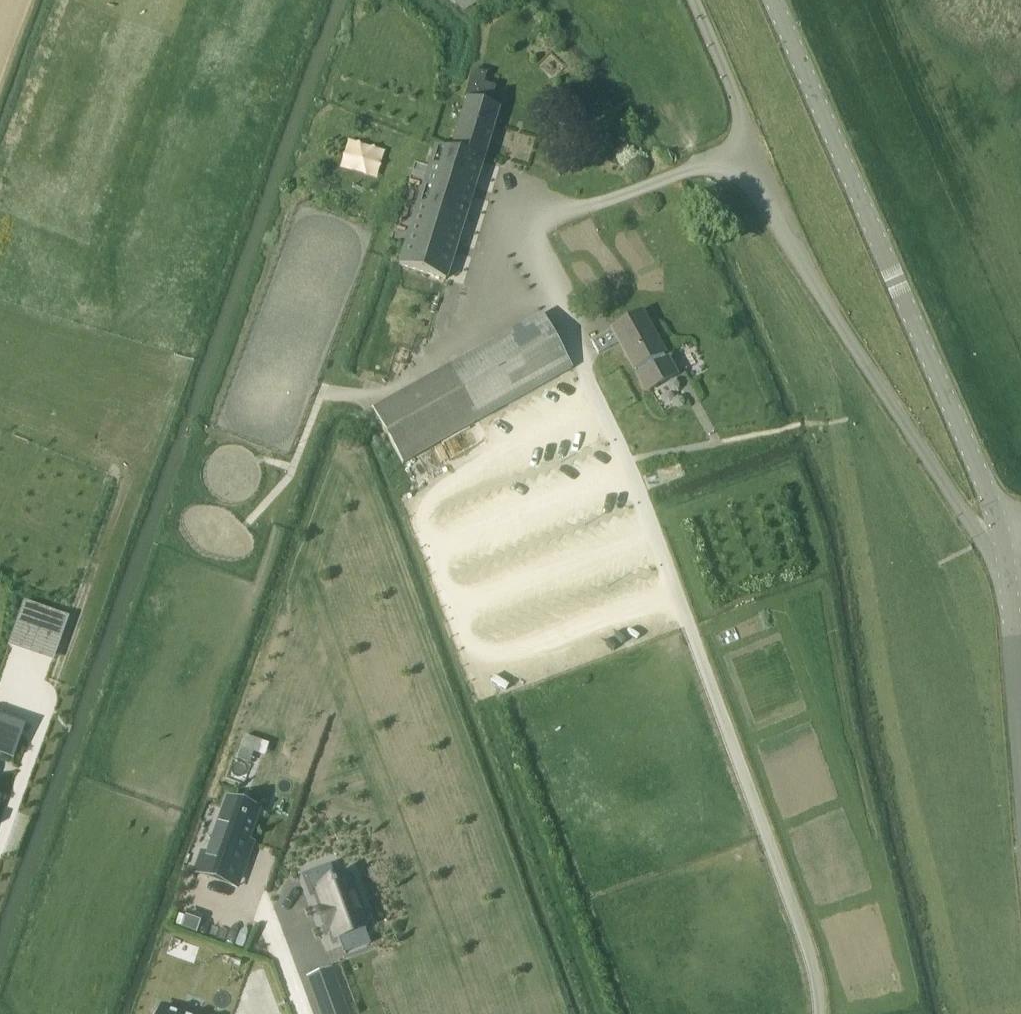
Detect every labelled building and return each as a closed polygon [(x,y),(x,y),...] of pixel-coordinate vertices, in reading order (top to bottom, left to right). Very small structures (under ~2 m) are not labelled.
[(437,147),(398,267),(407,269),(446,282),(484,161),(483,161),(499,108),(490,105),(495,88),(484,84),(487,74),(473,70),(464,99),(468,100),(451,151),(437,147)] [(614,329),(591,341),(599,354),(621,342),(636,370),(648,392),(676,376),(664,355),(641,313),(613,328),(614,329)] [(403,461),(575,368),(544,314),(373,409),(403,461)] [(24,724),(0,716),(0,754),(12,758),(24,724)] [(224,812),(209,855),(202,852),(195,872),(231,885),(254,822),(246,819),(246,817),(243,815),(242,817),(239,816),(239,817),(224,812)] [(336,881),(330,866),(306,875),(312,891),(318,889),(325,908),(319,910),(326,929),(332,927),(336,938),(365,927),(347,877),(336,881)] [(316,1000),(321,1013),(347,1013),(339,992),(316,1000)]
